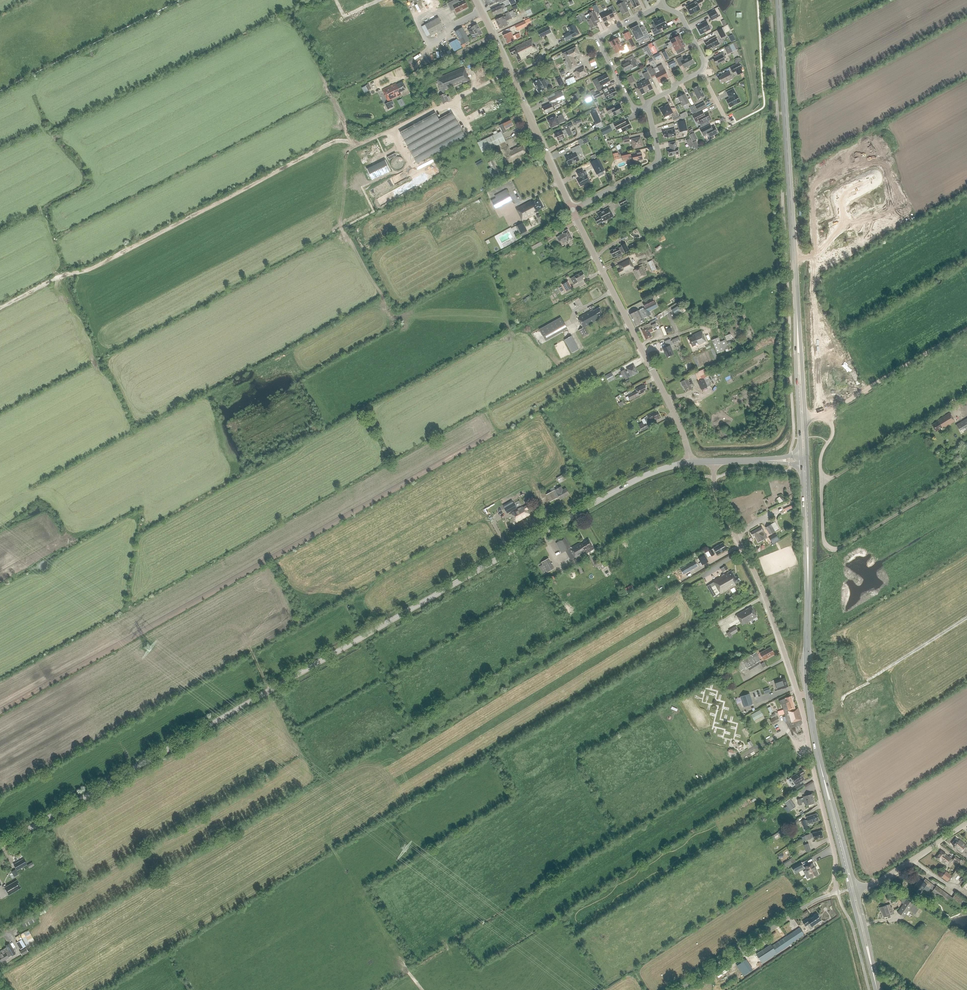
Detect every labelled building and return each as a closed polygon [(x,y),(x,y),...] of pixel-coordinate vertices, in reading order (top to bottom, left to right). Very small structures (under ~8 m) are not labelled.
[(456,4),(454,0),(448,3),(452,11),(456,9),(458,12),(467,8),(463,0),(456,4)] [(626,0),(618,0),(620,4),(617,5),(622,15),(628,11),(625,5),(628,4),(626,0)] [(634,8),(640,5),(637,0),(630,0),(634,8)] [(686,7),(690,15),(700,10),(697,4),(703,1),(702,0),(693,0),(695,3),(686,7)] [(502,9),(505,8),(504,5),(501,6),(500,6),(491,10),(494,15),(497,14),(498,15),(503,12),(502,9)] [(600,16),(604,22),(615,17),(613,14),(616,13),(613,6),(607,8),(609,11),(600,16)] [(505,14),(506,16),(504,17),(496,20),(500,28),(507,25),(506,21),(512,18),(515,16),(513,10),(505,14)] [(708,14),(711,21),(719,17),(716,10),(708,14)] [(587,20),(591,29),(597,25),(595,21),(598,19),(594,11),(589,14),(591,18),(587,20)] [(439,18),(425,25),(431,36),(445,29),(439,18)] [(667,25),(664,19),(658,21),(657,19),(653,21),(657,28),(652,31),(654,36),(662,32),(660,29),(667,25)] [(525,21),(515,26),(517,31),(527,26),(525,21)] [(706,22),(702,24),(697,27),(700,34),(710,29),(706,22)] [(472,28),(468,30),(473,39),(477,37),(482,34),(477,24),(472,27),(472,28)] [(575,24),(570,27),(572,31),(570,32),(573,38),(580,34),(575,24)] [(643,36),(645,40),(649,38),(645,31),(641,33),(638,26),(631,30),(636,39),(643,36)] [(552,32),(549,27),(541,31),(543,36),(552,32)] [(470,41),(462,28),(455,32),(464,47),(470,44),(468,41),(470,41)] [(722,28),(717,31),(721,39),(726,36),(722,28)] [(513,41),(515,40),(520,38),(518,34),(513,36),(511,32),(509,33),(503,36),(507,44),(513,41)] [(627,41),(632,38),(629,32),(624,35),(627,41)] [(677,33),(671,36),(672,39),(670,40),(673,46),(682,41),(679,36),(678,36),(677,33)] [(716,37),(711,40),(705,43),(708,49),(712,47),(712,48),(720,44),(716,37)] [(610,42),(613,48),(621,44),(618,38),(610,42)] [(457,39),(449,43),(454,52),(462,48),(457,39)] [(512,55),(515,54),(518,60),(522,58),(522,59),(538,51),(535,47),(534,47),(532,44),(534,43),(532,39),(515,47),(515,48),(510,51),(512,55)] [(685,46),(682,41),(673,46),(678,54),(685,50),(684,47),(685,46)] [(654,42),(650,44),(655,53),(659,51),(654,42)] [(626,45),(622,47),(621,44),(613,48),(616,53),(621,51),(623,54),(629,51),(626,45)] [(724,48),(728,54),(733,52),(730,45),(724,48)] [(642,49),(644,53),(647,52),(648,54),(651,52),(650,50),(648,46),(642,49)] [(574,60),(575,59),(576,58),(576,57),(576,56),(580,54),(576,47),(563,54),(563,53),(563,54),(571,70),(571,69),(578,66),(574,60)] [(725,61),(724,59),(726,58),(723,52),(715,57),(716,58),(714,59),(716,65),(725,61)] [(631,70),(637,67),(636,67),(634,63),(636,62),(635,59),(633,56),(625,60),(627,59),(628,62),(622,66),(625,72),(630,69),(631,70),(630,70),(631,70)] [(694,63),(691,56),(684,60),(682,57),(676,59),(679,66),(683,64),(684,68),(694,63)] [(667,63),(670,68),(676,65),(674,60),(667,63)] [(733,73),(736,71),(738,75),(743,73),(741,69),(742,68),(740,63),(730,67),(733,73)] [(659,72),(664,80),(669,78),(662,64),(657,67),(659,72)] [(651,66),(647,68),(652,78),(656,77),(659,83),(664,80),(659,72),(656,73),(654,69),(652,69),(651,66)] [(469,81),(465,69),(464,67),(460,69),(438,78),(439,80),(437,81),(442,95),(440,96),(443,104),(449,102),(451,101),(449,96),(447,97),(446,93),(445,94),(444,91),(469,81)] [(587,73),(584,68),(577,71),(579,77),(587,73)] [(733,78),(729,71),(724,74),(724,75),(718,78),(721,83),(724,82),(725,82),(733,78)] [(646,80),(642,82),(647,92),(653,89),(648,80),(651,79),(647,72),(643,74),(646,80)] [(607,74),(598,79),(600,83),(595,85),(598,91),(603,88),(602,85),(610,81),(607,74)] [(568,86),(576,82),(574,76),(565,80),(568,86)] [(556,79),(560,86),(564,84),(561,77),(556,79)] [(539,92),(544,90),(544,89),(548,87),(547,85),(550,84),(548,80),(545,81),(544,78),(539,81),(539,80),(534,82),(533,83),(539,93),(539,92)] [(402,95),(401,93),(407,90),(403,82),(397,85),(396,84),(382,90),(388,101),(402,95)] [(647,92),(642,82),(637,85),(642,94),(647,92)] [(704,96),(701,89),(700,89),(699,86),(693,89),(695,92),(698,99),(704,96)] [(613,90),(612,90),(610,91),(608,88),(602,91),(604,94),(601,95),(599,92),(593,95),(595,99),(601,95),(601,96),(604,94),(607,100),(615,96),(615,95),(617,94),(614,89),(613,90)] [(740,102),(737,95),(733,89),(726,92),(729,97),(730,97),(730,98),(726,100),(730,107),(740,102)] [(546,114),(556,109),(555,106),(563,102),(563,101),(565,100),(561,90),(555,93),(556,95),(548,99),(550,104),(543,107),(544,111),(545,114),(545,113),(546,114)] [(584,97),(586,103),(592,100),(590,94),(584,97)] [(677,99),(678,98),(680,102),(681,101),(683,106),(689,103),(685,95),(685,94),(677,99)] [(392,105),(394,104),(392,101),(385,104),(388,110),(393,107),(392,105)] [(704,103),(696,107),(698,111),(706,107),(704,103)] [(675,108),(675,109),(672,111),(669,104),(663,107),(663,106),(659,108),(661,112),(661,111),(664,117),(670,114),(673,119),(679,116),(675,108)] [(606,108),(609,114),(613,112),(614,116),(623,111),(620,105),(614,108),(613,105),(606,108)] [(595,124),(597,123),(601,121),(596,110),(590,113),(595,124)] [(695,121),(698,119),(702,126),(698,129),(709,123),(708,121),(711,119),(708,113),(704,115),(702,111),(693,116),(695,121)] [(439,120),(435,113),(400,133),(417,163),(465,136),(452,113),(439,120)] [(557,119),(556,116),(553,117),(554,118),(548,120),(548,121),(551,127),(556,126),(559,124),(561,123),(566,121),(563,115),(558,117),(559,118),(557,119)] [(617,130),(621,128),(623,132),(631,127),(628,121),(626,123),(624,119),(614,124),(617,130)] [(513,126),(511,120),(503,124),(499,126),(503,134),(507,132),(506,129),(513,126)] [(678,122),(680,132),(687,130),(685,121),(678,122)] [(563,127),(565,130),(562,131),(558,132),(559,133),(555,135),(557,140),(562,139),(565,138),(564,136),(568,134),(569,136),(572,135),(569,128),(573,126),(572,123),(563,127)] [(612,131),(609,125),(600,130),(603,136),(612,131)] [(710,125),(706,127),(700,130),(703,136),(707,134),(710,140),(714,138),(713,135),(718,133),(715,127),(712,128),(710,125)] [(665,137),(667,137),(676,135),(675,129),(665,131),(666,132),(664,132),(665,137)] [(500,144),(505,141),(501,132),(478,143),(482,152),(500,144)] [(698,139),(694,132),(689,135),(692,142),(698,139)] [(632,140),(634,148),(642,146),(640,138),(632,140)] [(510,151),(508,146),(507,146),(505,141),(500,144),(509,163),(515,160),(514,158),(520,155),(521,156),(525,153),(522,146),(518,148),(517,147),(510,151)] [(677,147),(676,142),(669,143),(670,149),(668,150),(669,156),(679,154),(678,147),(677,147)] [(568,166),(579,161),(577,155),(582,153),(579,146),(571,149),(571,150),(572,149),(574,153),(566,157),(568,162),(567,162),(568,166)] [(632,154),(633,157),(629,158),(630,162),(631,164),(633,164),(635,164),(636,163),(637,161),(643,159),(641,152),(632,154)] [(392,160),(392,161),(391,162),(391,163),(391,164),(391,165),(391,167),(392,168),(393,168),(394,169),(395,170),(396,170),(397,170),(398,170),(400,170),(401,170),(402,169),(403,168),(403,167),(404,166),(404,165),(404,164),(404,163),(404,162),(404,161),(403,160),(402,159),(402,158),(400,157),(399,157),(398,157),(397,157),(396,157),(395,158),(394,158),(393,159),(392,160)] [(590,162),(596,175),(597,175),(603,171),(597,159),(590,162)] [(493,160),(488,162),(491,168),(491,167),(492,167),(496,175),(495,175),(495,177),(500,175),(493,160)] [(579,177),(580,177),(581,178),(577,180),(581,187),(590,182),(587,175),(586,176),(583,170),(577,173),(579,177)] [(496,209),(512,200),(507,192),(491,201),(496,209)] [(618,202),(620,207),(628,203),(626,198),(618,202)] [(523,221),(536,214),(535,213),(539,211),(539,210),(544,207),(539,199),(534,202),(534,201),(531,203),(531,201),(516,209),(523,221)] [(602,223),(614,216),(609,208),(597,214),(599,217),(595,219),(597,224),(601,222),(602,223)] [(520,235),(527,231),(522,223),(516,227),(520,235)] [(504,240),(516,234),(514,229),(502,235),(504,240)] [(563,234),(559,236),(556,237),(559,242),(562,241),(563,243),(567,241),(568,242),(573,239),(568,230),(562,233),(563,234)] [(533,250),(542,245),(539,239),(530,244),(533,250)] [(618,247),(610,251),(611,254),(612,257),(613,257),(617,255),(618,257),(622,255),(621,253),(620,253),(624,251),(625,253),(629,251),(625,244),(621,246),(622,247),(618,248),(618,247)] [(620,270),(617,271),(619,275),(625,273),(625,274),(634,269),(629,259),(618,265),(620,270)] [(652,272),(656,270),(652,261),(648,263),(652,272)] [(646,276),(641,267),(642,267),(641,264),(638,266),(639,268),(633,271),(637,280),(646,276)] [(578,282),(582,280),(582,279),(585,277),(582,272),(571,279),(574,284),(578,282)] [(572,288),(568,281),(562,285),(566,292),(572,288)] [(644,308),(646,312),(654,308),(653,305),(652,304),(654,303),(652,299),(642,304),(644,308)] [(673,309),(683,304),(681,300),(671,306),(673,309)] [(599,319),(599,318),(604,315),(600,307),(594,311),(593,310),(577,318),(583,328),(579,330),(583,337),(588,334),(584,327),(599,319)] [(635,326),(644,322),(642,319),(647,316),(647,317),(644,312),(645,312),(644,312),(643,309),(639,310),(640,311),(638,311),(630,315),(635,326)] [(565,317),(541,328),(547,340),(571,329),(565,317)] [(641,327),(643,330),(641,331),(646,340),(652,337),(650,333),(653,331),(652,329),(655,328),(655,327),(657,326),(656,323),(651,326),(650,323),(641,327)] [(664,334),(661,326),(656,328),(659,336),(664,334)] [(693,337),(688,339),(692,347),(698,344),(699,345),(706,342),(701,331),(692,335),(693,337)] [(566,339),(573,353),(581,349),(574,335),(566,339)] [(718,337),(712,340),(717,353),(724,351),(718,337)] [(670,346),(672,345),(670,339),(664,342),(667,347),(663,349),(667,357),(674,355),(670,346)] [(638,373),(637,372),(638,371),(637,369),(636,369),(634,366),(630,368),(629,368),(628,368),(628,369),(627,369),(629,372),(627,374),(625,369),(621,371),(626,380),(629,378),(629,377),(631,376),(638,373)] [(605,376),(608,382),(615,378),(611,372),(605,376)] [(706,378),(706,377),(697,381),(701,390),(711,385),(708,379),(708,378),(706,378)] [(691,387),(694,385),(692,382),(689,383),(687,379),(680,383),(682,386),(685,392),(692,389),(691,387)] [(636,392),(628,396),(630,401),(639,396),(639,395),(645,392),(644,391),(647,390),(645,386),(643,387),(642,386),(635,389),(636,392)] [(647,423),(650,421),(653,419),(654,421),(661,417),(657,410),(653,412),(647,415),(647,416),(644,418),(647,423)] [(955,422),(950,413),(937,420),(938,421),(932,425),(936,432),(942,428),(943,429),(955,422)] [(966,431),(966,418),(956,425),(961,434),(966,431)] [(642,431),(648,428),(646,423),(644,424),(643,423),(639,425),(642,431)] [(556,478),(559,483),(566,479),(563,474),(556,478)] [(550,502),(556,498),(556,497),(558,495),(560,499),(569,494),(566,488),(563,490),(561,487),(555,490),(554,487),(550,489),(552,492),(546,495),(550,502)] [(782,495),(778,499),(781,503),(786,500),(782,495)] [(517,508),(514,503),(504,508),(507,514),(517,508)] [(527,506),(525,507),(523,508),(523,507),(511,513),(517,522),(530,515),(527,510),(529,509),(527,506)] [(771,524),(766,527),(770,534),(779,529),(775,522),(771,524)] [(753,536),(754,536),(758,543),(767,537),(762,527),(751,533),(753,536)] [(769,538),(773,544),(780,540),(776,534),(769,538)] [(565,537),(558,541),(556,543),(561,553),(570,548),(575,559),(586,552),(585,552),(587,551),(588,552),(593,549),(592,547),(593,546),(589,539),(581,544),(580,542),(571,548),(565,537)] [(712,556),(714,554),(716,553),(717,555),(726,549),(723,543),(714,548),(712,550),(711,549),(709,551),(712,556)] [(700,566),(702,565),(708,561),(704,555),(699,558),(701,562),(699,564),(700,566)] [(542,562),(544,564),(540,566),(545,574),(556,568),(551,558),(542,562)] [(683,574),(698,566),(695,560),(680,568),(683,574)] [(713,581),(715,585),(708,589),(713,598),(721,594),(736,585),(735,584),(740,581),(738,576),(735,577),(731,571),(713,581)] [(736,615),(742,625),(757,616),(751,606),(736,615)] [(738,631),(735,626),(729,630),(732,635),(738,631)] [(760,653),(764,660),(774,654),(771,647),(760,653)] [(739,662),(744,670),(760,660),(756,652),(739,662)] [(788,686),(785,678),(779,680),(775,681),(778,690),(782,688),(788,686)] [(753,704),(750,693),(740,696),(744,707),(753,704)] [(785,698),(779,701),(780,704),(782,704),(784,711),(778,713),(778,715),(785,713),(789,728),(801,725),(801,723),(802,722),(801,720),(802,719),(798,707),(795,708),(791,696),(785,698)] [(751,715),(754,721),(763,716),(760,710),(751,715)] [(777,716),(770,720),(770,721),(769,721),(770,723),(771,722),(773,725),(780,721),(777,716)] [(747,727),(741,730),(746,738),(751,735),(747,727)] [(796,785),(804,779),(802,775),(805,774),(802,770),(791,777),(796,785)] [(796,791),(805,786),(803,782),(794,788),(796,791)] [(801,800),(800,798),(797,799),(799,805),(802,804),(801,803),(804,802),(805,805),(808,805),(814,803),(812,794),(806,796),(803,797),(803,799),(801,800)] [(792,798),(786,803),(792,811),(798,807),(792,798)] [(805,821),(805,820),(801,821),(803,827),(809,825),(809,824),(819,820),(817,814),(806,817),(807,820),(805,821)] [(816,832),(813,833),(810,834),(805,835),(806,840),(811,838),(814,837),(815,839),(823,837),(821,831),(816,832)] [(956,838),(951,844),(954,846),(953,847),(961,853),(966,846),(959,840),(958,840),(956,838)] [(945,854),(941,851),(936,858),(940,861),(941,861),(948,866),(952,859),(945,854)] [(796,861),(793,857),(783,863),(786,867),(796,861)] [(27,865),(24,858),(13,864),(17,871),(27,865)] [(801,863),(792,868),(795,873),(804,868),(801,863)] [(810,877),(811,878),(818,874),(812,864),(805,867),(807,870),(804,872),(805,875),(808,873),(810,877)] [(952,875),(946,871),(941,877),(947,882),(952,875)] [(920,879),(913,889),(919,894),(926,885),(933,890),(932,891),(949,905),(953,899),(936,886),(935,887),(925,879),(923,882),(920,879)] [(4,888),(9,895),(21,888),(17,880),(4,888)] [(962,899),(957,895),(952,901),(949,905),(959,912),(966,902),(962,899)] [(906,899),(897,913),(904,917),(909,910),(915,914),(919,908),(913,904),(906,899)] [(881,911),(884,917),(886,916),(887,917),(888,917),(888,918),(889,918),(890,917),(891,917),(890,915),(894,914),(892,907),(891,907),(890,904),(887,905),(880,908),(881,911)] [(812,926),(821,920),(817,913),(807,920),(810,923),(807,925),(810,930),(813,928),(812,926)] [(21,922),(24,928),(36,921),(33,916),(21,922)] [(771,945),(756,955),(762,964),(777,954),(789,945),(804,934),(800,928),(772,946),(771,945)] [(28,930),(20,935),(26,945),(29,950),(37,946),(28,930)] [(20,950),(26,947),(21,939),(16,943),(20,950)] [(6,946),(6,947),(0,951),(0,961),(2,960),(3,961),(8,958),(11,956),(15,954),(9,943),(6,946)] [(743,975),(752,968),(744,958),(735,965),(743,975)]
